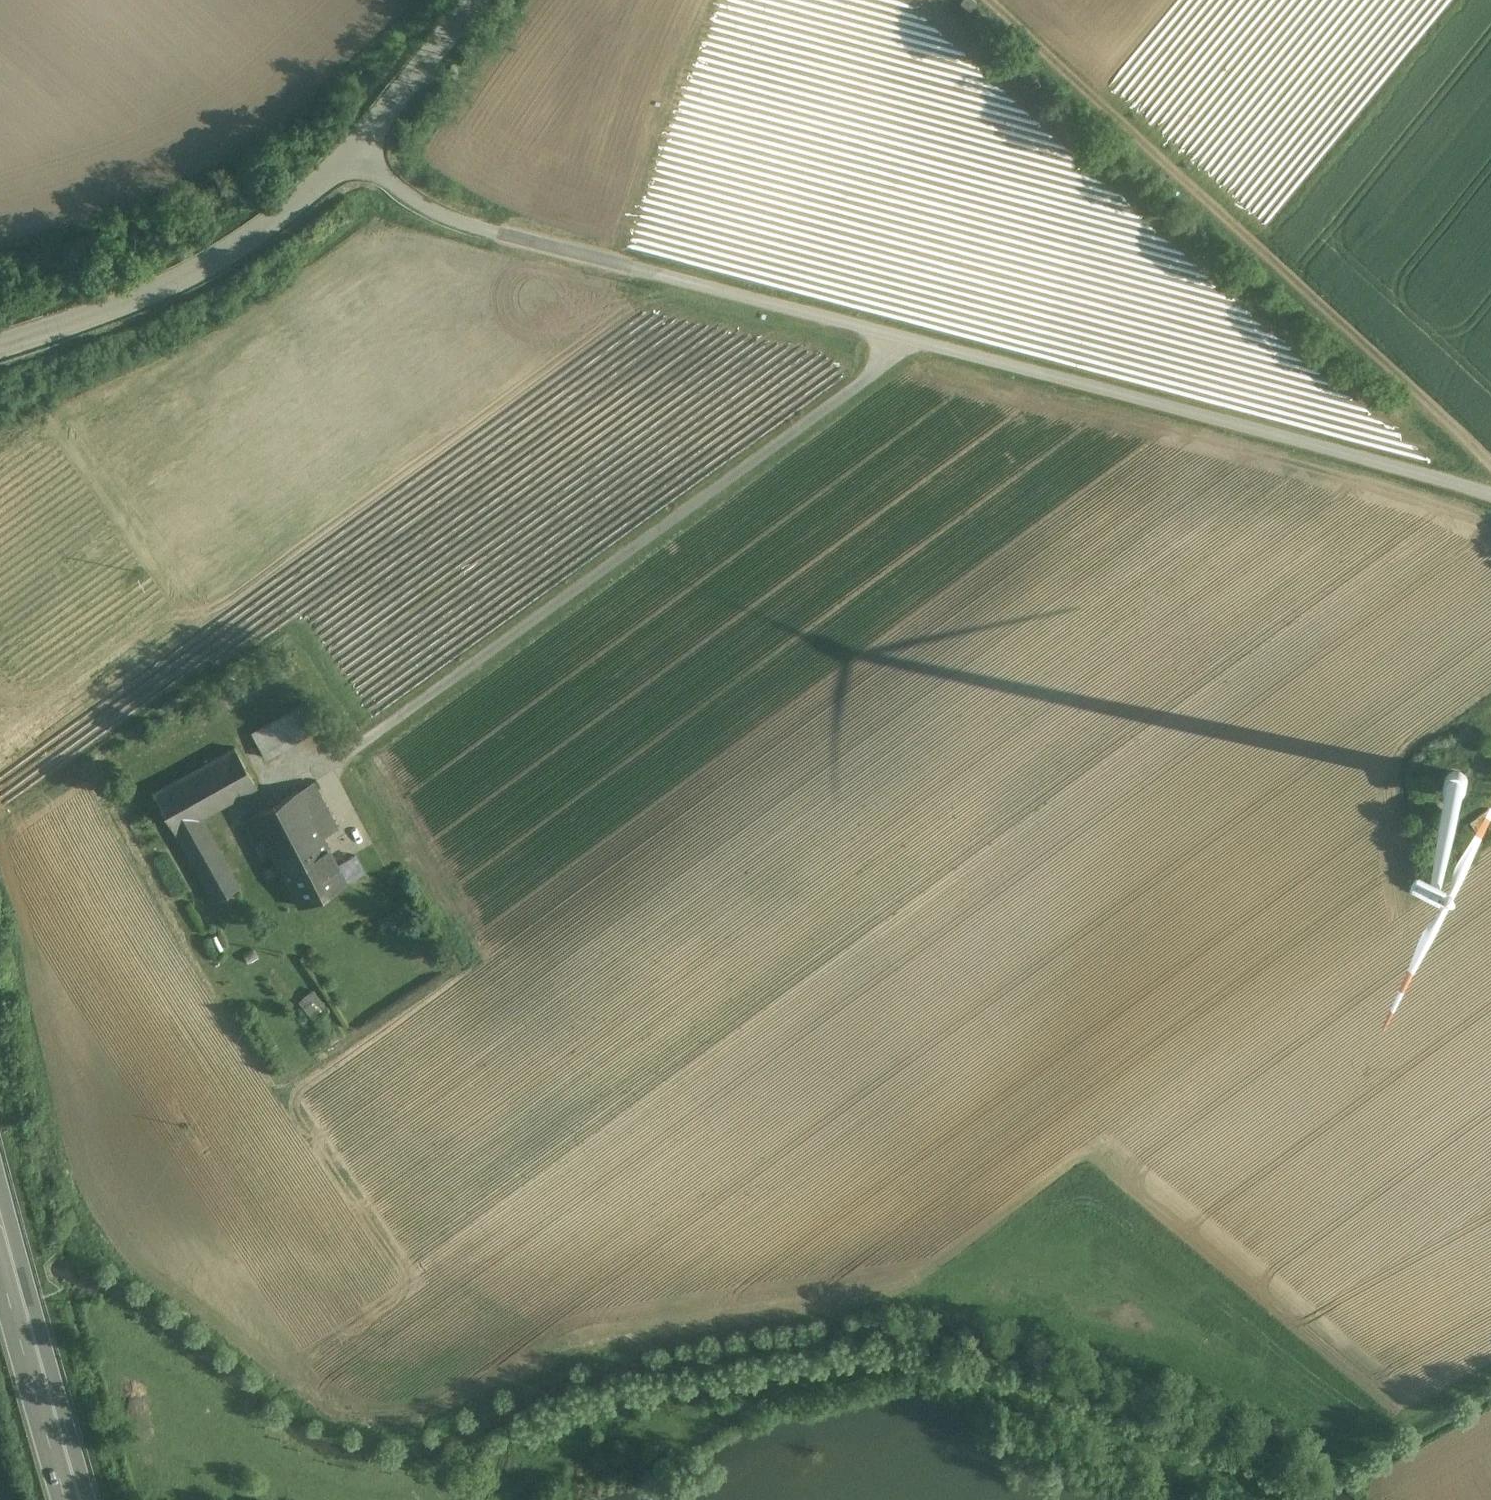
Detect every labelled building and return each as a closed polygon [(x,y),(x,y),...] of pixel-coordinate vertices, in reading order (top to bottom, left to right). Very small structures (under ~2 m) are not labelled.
[(300,707),(253,734),(267,760),(315,732),(300,707)] [(257,789),(235,749),(155,793),(214,901),(241,886),(203,818),(257,789)] [(315,784),(253,815),(299,905),(347,881),(324,836),(337,830),(315,784)] [(1490,821),(1490,810),(1477,818),(1482,827),(1490,821)] [(301,1000),(314,1016),(329,1004),(315,987),(301,1000)]
